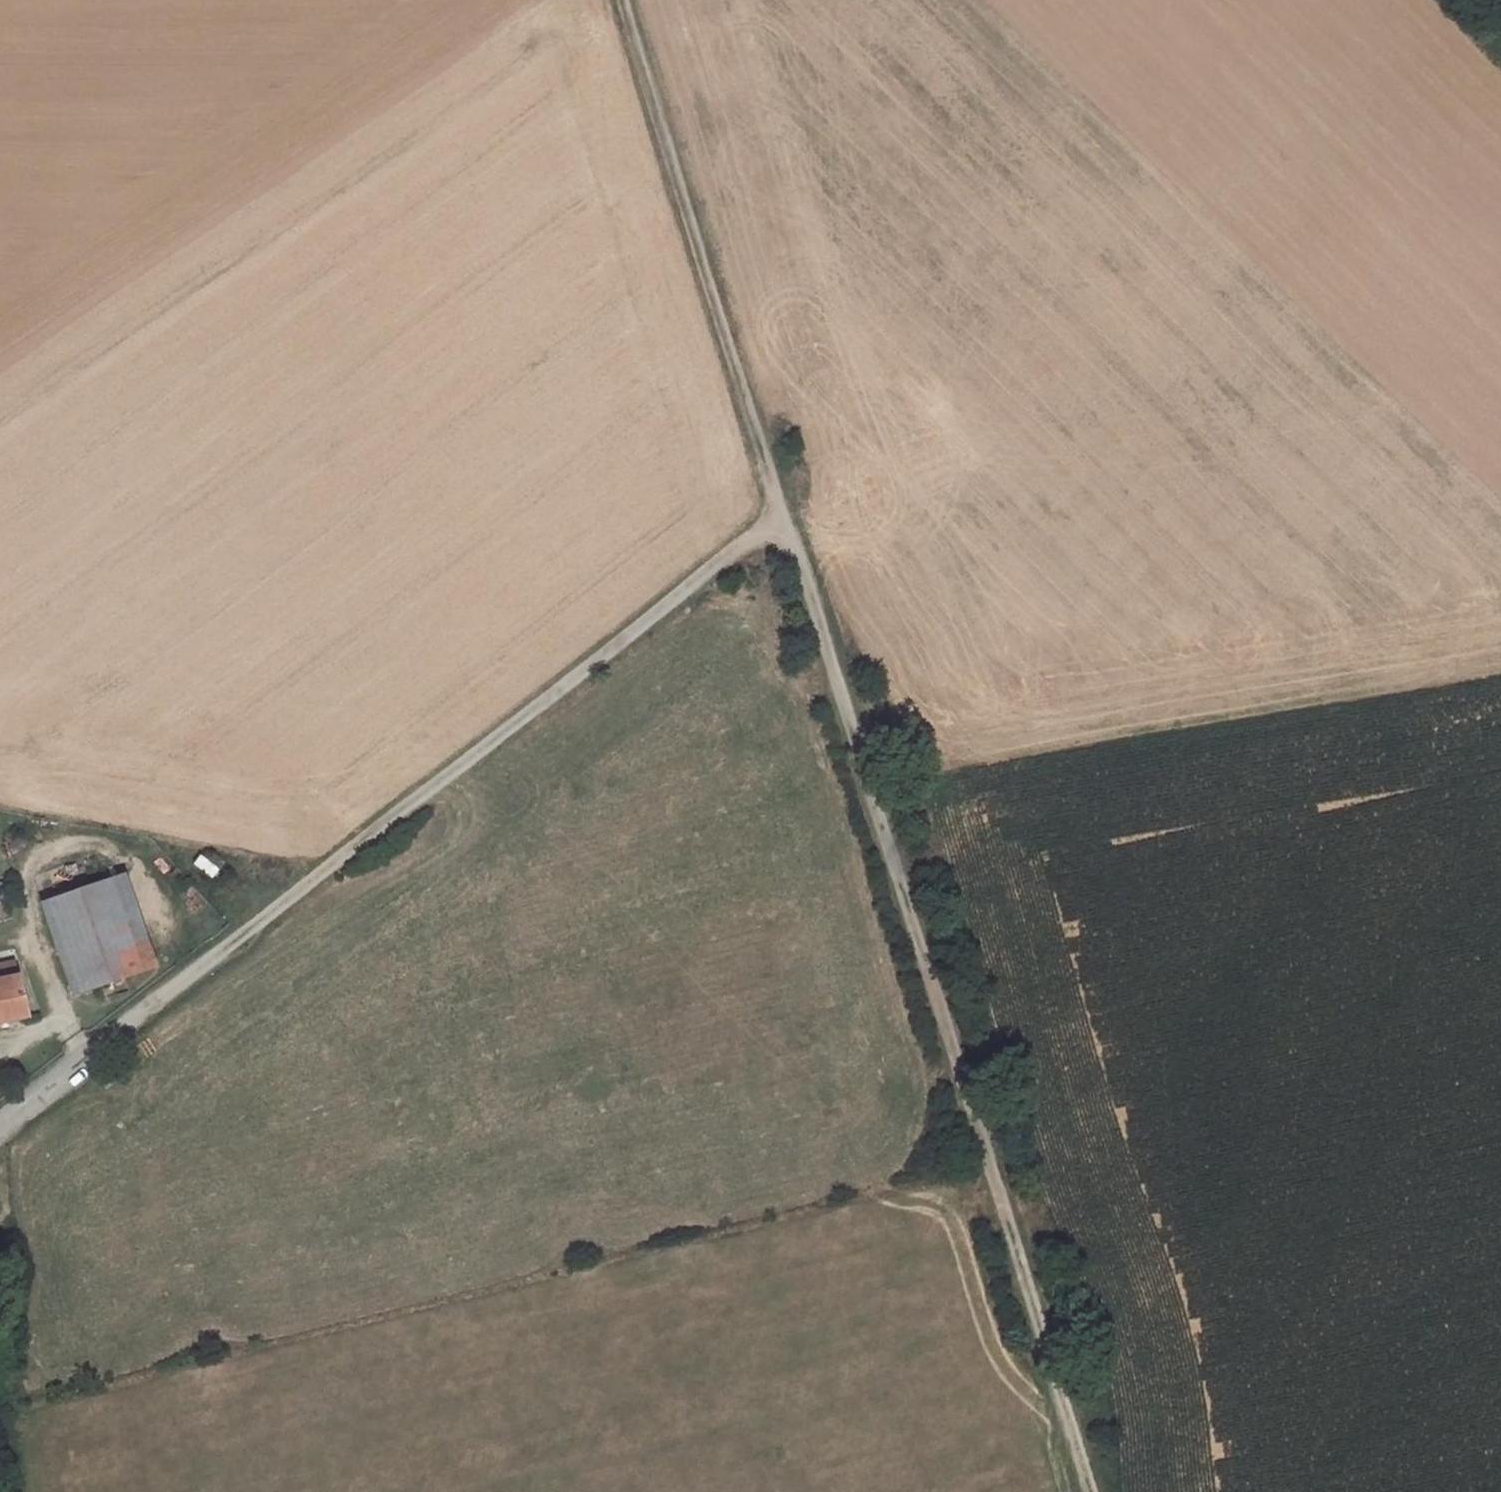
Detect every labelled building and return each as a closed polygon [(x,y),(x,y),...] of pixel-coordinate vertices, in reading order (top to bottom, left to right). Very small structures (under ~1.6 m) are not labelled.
[(80,892),(105,966),(128,958),(135,976),(159,968),(127,877),(80,892)] [(105,966),(80,892),(47,902),(78,995),(135,976),(128,958),(105,966)] [(26,1018),(14,964),(0,967),(0,1024),(26,1018)]
